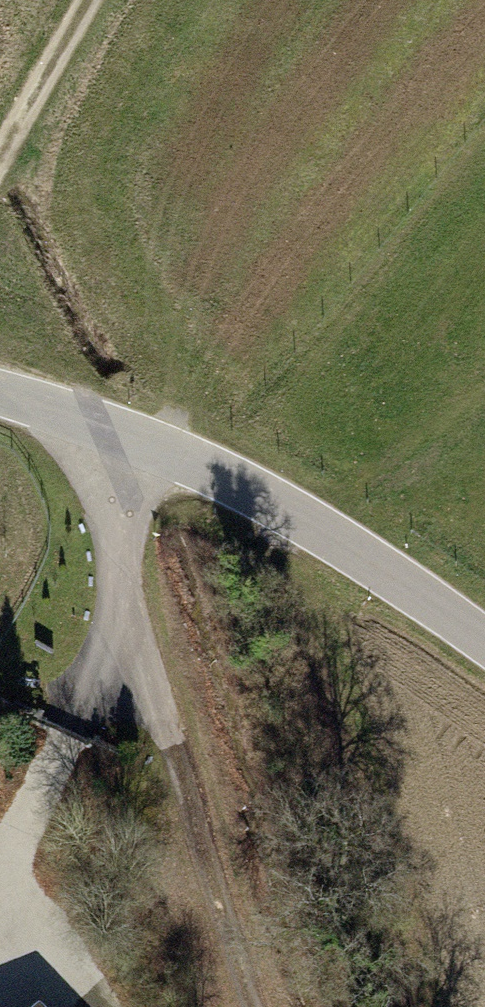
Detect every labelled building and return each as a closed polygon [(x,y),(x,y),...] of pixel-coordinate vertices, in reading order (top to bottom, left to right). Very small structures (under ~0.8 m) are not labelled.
[(28,996),(16,1006),(39,1006),(28,996)]
